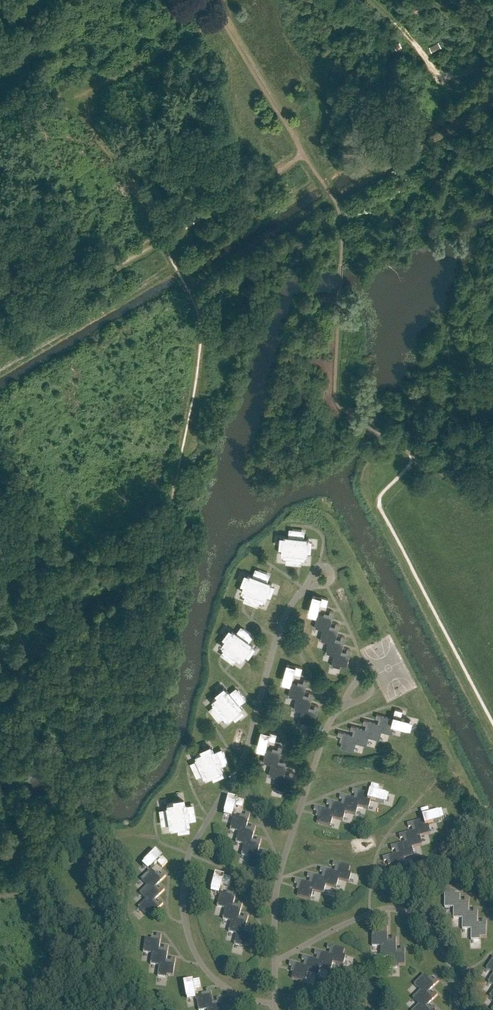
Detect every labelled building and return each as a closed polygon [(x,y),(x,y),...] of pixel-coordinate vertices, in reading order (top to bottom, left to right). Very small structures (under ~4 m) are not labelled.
[(295,547),(297,530),(292,529),(292,534),(289,534),(288,537),(283,537),(282,546),(295,547)] [(302,530),(297,530),(295,547),(308,548),(309,539),(304,539),(304,535),(301,535),(302,530)] [(293,564),(295,547),(282,546),(282,555),(287,555),(286,559),(289,559),(289,564),(293,564)] [(307,557),(308,548),(295,547),(293,564),(298,565),(299,560),(302,560),(302,557),(307,557)] [(257,588),(263,571),(259,570),(257,574),(254,573),(253,576),(248,575),(245,583),(257,588)] [(267,573),(263,571),(257,588),(269,592),(272,584),(267,582),(268,579),(266,578),(267,573)] [(250,604),(257,588),(245,583),(241,591),(246,593),(245,597),(248,598),(246,602),(250,604)] [(265,601),(269,592),(257,588),(250,604),(255,606),(256,601),(259,602),(261,599),(265,601)] [(309,611),(318,613),(320,604),(327,606),(329,599),(313,595),(309,611)] [(329,616),(318,613),(314,627),(323,629),(324,626),(330,628),(334,612),(330,611),(329,616)] [(334,629),(330,628),(324,626),(323,629),(320,640),(328,642),(329,639),(336,640),(340,624),(336,623),(334,629)] [(237,645),(248,631),(244,628),(241,632),(238,630),(236,633),(232,630),(227,637),(237,645)] [(251,634),(248,631),(237,645),(248,653),(253,645),(249,642),(251,640),(248,638),(251,634)] [(340,642),(336,640),(329,639),(328,642),(325,652),(334,655),(335,651),(341,653),(346,637),(342,636),(340,642)] [(237,645),(227,637),(222,645),(226,648),(223,651),(226,652),(223,656),(227,659),(237,645)] [(248,653),(237,645),(227,659),(231,662),(234,658),(236,660),(238,657),(242,660),(248,653)] [(347,666),(350,655),(351,650),(347,649),(346,654),(341,653),(335,651),(334,655),(331,665),(340,668),(341,665),(347,666)] [(282,680),(292,682),(294,673),(300,675),(302,668),(287,663),(282,680)] [(292,682),(288,696),(296,698),(297,695),(303,696),(308,681),(304,680),(302,685),(292,682)] [(228,705),(241,694),(238,690),(234,693),(232,691),(230,693),(227,689),(219,695),(228,705)] [(308,698),(303,696),(297,695),(296,698),(293,708),(302,711),(303,707),(309,709),(313,693),(309,692),(308,698)] [(244,697),(241,694),(228,705),(236,715),(243,709),(240,705),(242,703),(240,700),(244,697)] [(228,705),(219,695),(212,700),(216,704),(213,706),(215,709),(211,712),(214,716),(228,705)] [(236,715),(228,705),(214,716),(217,719),(221,716),(223,719),(225,716),(229,720),(236,715)] [(313,710),(309,709),(303,707),(302,711),(299,721),(308,724),(308,721),(314,723),(319,706),(315,705),(313,710)] [(395,709),(393,718),(392,724),(394,725),(408,729),(410,720),(401,717),(403,711),(395,709)] [(377,714),(376,718),(381,719),(380,724),(378,730),(382,731),(392,734),(394,725),(392,724),(393,718),(377,714)] [(378,730),(380,724),(364,720),(363,724),(368,725),(367,730),(366,736),(369,737),(379,740),(382,731),(378,730)] [(366,736),(367,730),(351,725),(350,729),(356,731),(354,735),(353,742),(356,743),(367,745),(369,737),(366,736)] [(257,746),(266,749),(268,739),(275,741),(277,734),(261,730),(257,746)] [(354,751),(356,743),(353,742),(354,735),(338,731),(337,735),(343,737),(340,748),(354,751)] [(277,751),(266,749),(263,762),(271,764),(272,761),(278,763),(283,747),(279,746),(277,751)] [(212,748),(204,751),(209,763),(225,756),(223,751),(219,754),(218,751),(214,752),(212,748)] [(209,763),(204,751),(196,755),(198,760),(195,761),(196,764),(192,766),(193,770),(209,763)] [(227,760),(225,756),(209,763),(215,775),(223,771),(221,766),(224,765),(223,762),(227,760)] [(283,764),(278,763),(272,761),(271,764),(268,775),(277,777),(278,774),(284,775),(288,759),(284,758),(283,764)] [(215,775),(209,763),(193,770),(195,775),(200,773),(201,776),(204,774),(207,779),(215,775)] [(289,777),(284,775),(278,774),(277,777),(274,787),(283,790),(284,787),(290,789),(294,772),(290,771),(289,777)] [(372,785),(369,794),(370,794),(368,800),(371,801),(384,804),(386,795),(377,793),(379,787),(372,785)] [(352,794),(358,795),(356,800),(355,806),(358,807),(368,810),(371,801),(368,800),(370,794),(369,794),(359,791),(353,790),(352,794)] [(358,807),(355,806),(356,800),(340,796),(339,800),(345,801),(344,806),(342,812),(345,813),(356,816),(358,807)] [(228,798),(224,814),(233,817),(233,816),(236,807),(242,809),(244,802),(228,798)] [(177,815),(194,812),(194,808),(189,808),(188,805),(185,806),(184,801),(175,802),(177,815)] [(345,813),(342,812),(344,806),(328,801),(327,805),(332,807),(331,811),(329,818),(333,819),(343,821),(345,813)] [(177,815),(175,802),(166,804),(167,809),(163,809),(164,812),(159,813),(160,818),(177,815)] [(333,819),(329,818),(331,811),(315,807),(314,811),(320,813),(317,823),(330,827),(333,819)] [(428,809),(421,811),(423,820),(424,820),(425,826),(428,825),(441,822),(439,813),(430,815),(428,809)] [(194,812),(177,815),(179,828),(188,826),(187,821),(191,821),(190,818),(195,817),(194,812)] [(233,816),(233,817),(230,830),(238,832),(239,829),(246,831),(250,815),(246,814),(244,819),(233,816)] [(179,828),(177,815),(160,818),(160,822),(165,822),(166,825),(169,824),(170,829),(179,828)] [(423,820),(408,824),(409,828),(414,827),(415,831),(417,838),(420,837),(430,834),(428,825),(425,826),(424,820),(423,820)] [(239,829),(238,832),(236,843),(244,845),(245,842),(251,843),(255,827),(251,826),(250,832),(246,831),(239,829)] [(420,837),(417,838),(415,831),(399,836),(400,840),(406,838),(407,843),(409,849),(412,848),(422,845),(420,837)] [(256,844),(251,843),(245,842),(244,845),(241,855),(250,858),(251,854),(257,856),(261,840),(257,839),(256,844)] [(407,843),(391,847),(392,851),(398,849),(399,854),(400,860),(404,859),(414,857),(412,848),(409,849),(407,843)] [(144,863),(151,870),(157,863),(162,868),(167,863),(156,852),(144,863)] [(262,857),(257,856),(251,854),(250,858),(247,868),(256,870),(257,868),(263,869),(267,853),(263,852),(262,857)] [(404,859),(400,860),(399,854),(383,858),(384,862),(389,861),(392,872),(406,868),(404,859)] [(349,873),(350,867),(334,863),(333,867),(338,868),(337,873),(335,879),(339,880),(349,883),(351,874),(349,873)] [(337,873),(321,869),(320,873),(325,874),(324,878),(322,885),(326,886),(336,888),(339,880),(335,879),(337,873)] [(151,870),(141,880),(147,886),(150,884),(154,888),(166,877),(163,874),(159,878),(151,870)] [(324,878),(308,874),(307,878),(313,880),(311,884),(310,891),(313,891),(324,894),(326,886),(322,885),(324,878)] [(215,875),(211,891),(220,893),(221,893),(223,884),(229,886),(231,879),(215,875)] [(296,880),(295,884),(300,885),(297,896),(311,900),(313,891),(310,891),(311,884),(296,880)] [(150,884),(147,886),(140,894),(146,900),(148,898),(153,902),(165,891),(162,888),(158,892),(154,888),(150,884)] [(221,893),(220,893),(217,907),(225,909),(226,906),(233,907),(237,892),(233,890),(231,896),(221,893)] [(445,908),(453,908),(453,905),(460,905),(460,894),(450,894),(450,890),(445,890),(445,908)] [(156,906),(153,902),(148,898),(146,900),(138,908),(145,914),(147,912),(151,917),(163,904),(160,902),(156,906)] [(465,905),(460,905),(453,905),(453,908),(453,919),(462,919),(462,916),(469,916),(469,899),(465,899),(465,905)] [(237,909),(233,907),(226,906),(225,909),(223,919),(231,922),(232,918),(238,920),(243,904),(239,903),(237,909)] [(462,916),(462,919),(462,930),(471,930),(471,926),(477,926),(477,910),(473,910),(473,916),(469,916),(462,916)] [(232,918),(231,922),(228,932),(237,934),(238,931),(244,933),(248,917),(244,916),(243,921),(238,920),(232,918)] [(482,926),(477,926),(471,926),(471,930),(471,941),(480,941),(480,938),(486,938),(486,921),(482,921),(482,926)] [(383,933),(372,933),(372,947),(381,947),(381,943),(387,943),(387,927),(383,927),(383,933)] [(238,931),(237,934),(234,945),(243,947),(244,944),(250,946),(254,929),(250,928),(249,934),(244,933),(238,931)] [(145,939),(143,953),(152,954),(152,951),(159,952),(161,935),(157,935),(156,940),(145,939)] [(392,943),(387,943),(381,943),(381,947),(381,958),(389,958),(389,954),(396,954),(396,938),(392,938),(392,943)] [(333,951),(331,955),(330,962),(333,963),(343,965),(346,956),(343,956),(345,950),(328,946),(327,950),(333,951)] [(163,952),(159,952),(152,951),(152,954),(150,965),(159,966),(160,963),(166,964),(168,947),(164,947),(163,952)] [(401,954),(396,954),(389,954),(389,958),(389,968),(399,968),(399,966),(405,966),(405,948),(401,948),(401,954)] [(333,963),(330,962),(331,955),(316,951),(315,955),(320,957),(319,961),(317,968),(320,968),(331,971),(333,963)] [(317,968),(319,961),(303,957),(302,961),(308,962),(306,967),(305,973),(308,974),(318,977),(320,968),(317,968)] [(171,964),(166,964),(160,963),(159,966),(158,977),(167,978),(167,975),(173,976),(176,959),(171,959),(171,964)] [(290,967),(295,968),(292,979),(305,982),(308,974),(305,973),(306,967),(291,963),(290,967)] [(414,985),(420,991),(423,989),(427,993),(439,982),(436,979),(432,983),(424,975),(414,985)] [(184,983),(187,1000),(196,998),(194,989),(201,987),(199,980),(184,983)] [(196,998),(198,1009),(207,1009),(207,1007),(213,1006),(210,989),(206,990),(207,996),(196,998)] [(423,989),(420,991),(413,999),(419,1005),(421,1003),(426,1007),(437,996),(435,993),(431,997),(427,993),(423,989)] [(213,1006),(207,1007),(207,1009),(223,1009),(221,998),(217,999),(218,1005),(213,1006)]
